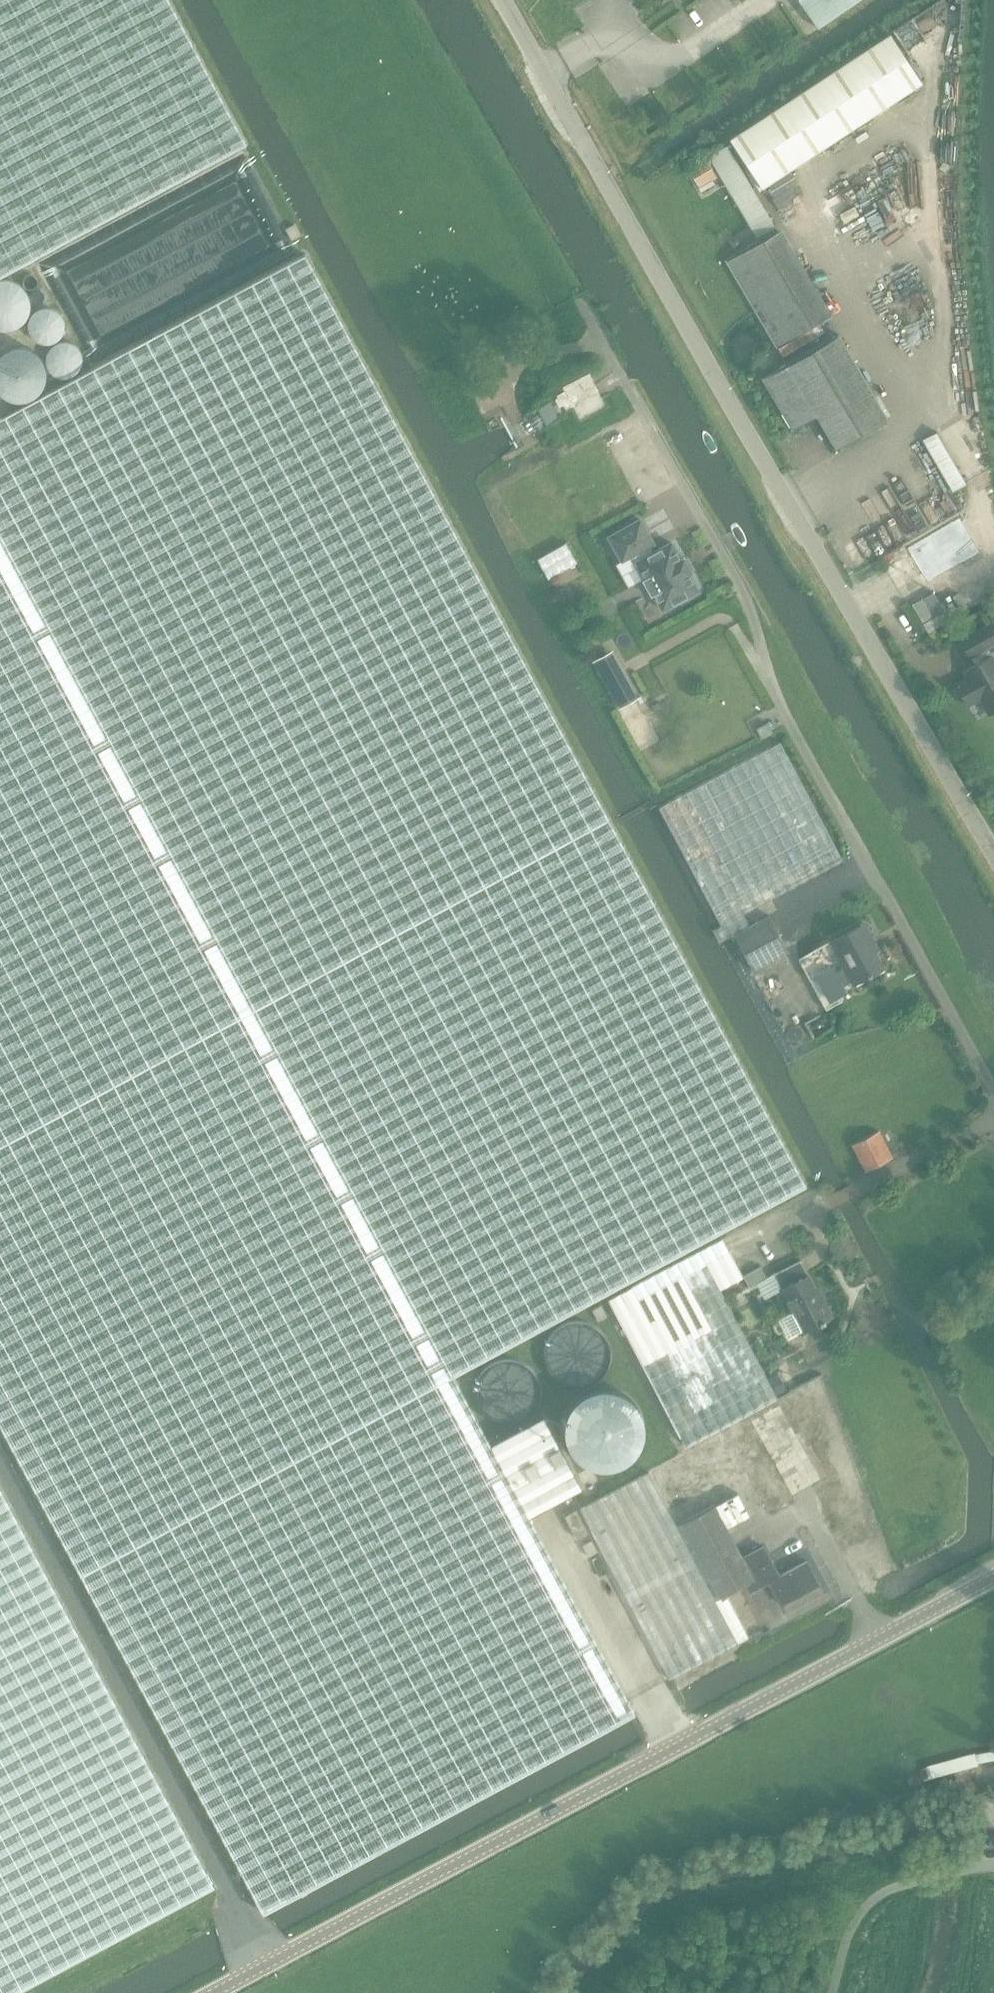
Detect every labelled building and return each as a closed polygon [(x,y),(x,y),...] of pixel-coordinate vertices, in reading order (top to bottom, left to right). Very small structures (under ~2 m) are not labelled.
[(247,145),(238,128),(219,93),(200,58),(181,23),(169,0),(0,0),(0,278),(247,145)] [(861,0),(802,0),(799,2),(818,29),(861,0)] [(762,189),(922,83),(890,33),(729,139),(762,189)] [(717,178),(707,160),(689,170),(699,188),(717,178)] [(790,173),(769,187),(775,197),(796,183),(790,173)] [(790,189),(773,200),(778,209),(796,197),(790,189)] [(776,347),(832,314),(781,229),(726,262),(776,347)] [(734,238),(730,241),(736,251),(744,246),(739,240),(734,238)] [(264,1913),(634,1713),(628,1700),(530,1514),(581,1487),(545,1418),(495,1445),(457,1375),(806,1186),(751,1084),(616,835),(611,827),(607,820),(605,815),(529,674),(511,639),(488,596),(450,526),(425,478),(406,443),(363,363),(344,327),(305,254),(304,254),(0,418),(0,1424),(264,1913)] [(890,418),(889,416),(840,334),(762,379),(792,431),(817,417),(835,450),(890,418)] [(18,400),(27,398),(35,394),(41,388),(45,380),(46,373),(45,366),(41,358),(35,352),(27,347),(18,346),(10,348),(4,351),(0,355),(0,391),(4,395),(10,398),(18,400)] [(968,483),(967,482),(937,431),(922,440),(952,492),(968,483)] [(907,548),(927,583),(979,552),(959,518),(907,548)] [(643,550),(647,556),(637,562),(663,610),(698,590),(689,573),(691,572),(683,558),(681,559),(672,543),(654,552),(650,546),(653,544),(640,520),(610,536),(623,560),(643,550)] [(566,543),(537,559),(548,579),(577,563),(566,543)] [(933,592),(923,598),(934,617),(944,611),(933,592)] [(923,598),(912,604),(923,623),(934,617),(923,598)] [(941,613),(923,624),(929,633),(947,623),(941,613)] [(993,711),(993,665),(991,659),(989,660),(984,651),(993,645),(993,639),(987,626),(961,640),(969,657),(971,656),(976,665),(965,671),(968,677),(956,684),(967,705),(980,698),(989,714),(993,711)] [(612,652),(594,662),(619,707),(637,698),(612,652)] [(768,723),(757,729),(762,738),(773,732),(768,723)] [(721,926),(715,929),(721,940),(748,925),(743,913),(840,860),(778,743),(657,806),(721,926)] [(741,931),(734,935),(745,954),(753,970),(789,951),(771,915),(741,931)] [(860,926),(798,959),(825,1010),(843,1001),(852,984),(883,968),(860,926)] [(879,1131),(852,1145),(866,1172),(892,1159),(879,1131)] [(608,1300),(615,1312),(685,1445),(776,1397),(719,1289),(742,1277),(747,1286),(766,1276),(761,1266),(742,1276),(722,1239),(608,1300)] [(800,1258),(774,1272),(782,1289),(780,1290),(792,1313),(779,1319),(789,1337),(801,1330),(802,1331),(830,1316),(821,1298),(819,1299),(807,1276),(809,1275),(800,1258)] [(778,1372),(768,1377),(778,1396),(788,1391),(778,1372)] [(566,1417),(565,1425),(565,1431),(565,1437),(567,1443),(569,1447),(575,1455),(578,1458),(581,1461),(588,1464),(592,1466),(596,1467),(604,1468),(606,1468),(610,1468),(615,1466),(621,1464),(626,1461),(631,1457),(635,1452),(638,1447),(640,1442),(641,1436),(642,1429),(642,1424),(641,1420),(639,1413),(637,1409),(633,1405),(630,1401),(625,1397),(620,1394),(614,1392),(608,1390),(602,1390),(594,1391),(588,1393),(581,1397),(575,1403),(569,1410),(566,1417)] [(648,1473),(579,1509),(668,1679),(750,1636),(726,1594),(745,1583),(750,1591),(772,1580),(783,1602),(818,1584),(806,1562),(780,1576),(763,1546),(743,1557),(715,1505),(676,1525),(648,1473)] [(214,1887),(0,1487),(0,1992),(16,1992),(214,1887)] [(588,1532),(576,1510),(566,1516),(577,1537),(588,1532)] [(976,1754),(978,1762),(993,1759),(993,1751),(976,1754)] [(975,1752),(921,1767),(925,1779),(978,1764),(978,1762),(976,1754),(975,1752)]
